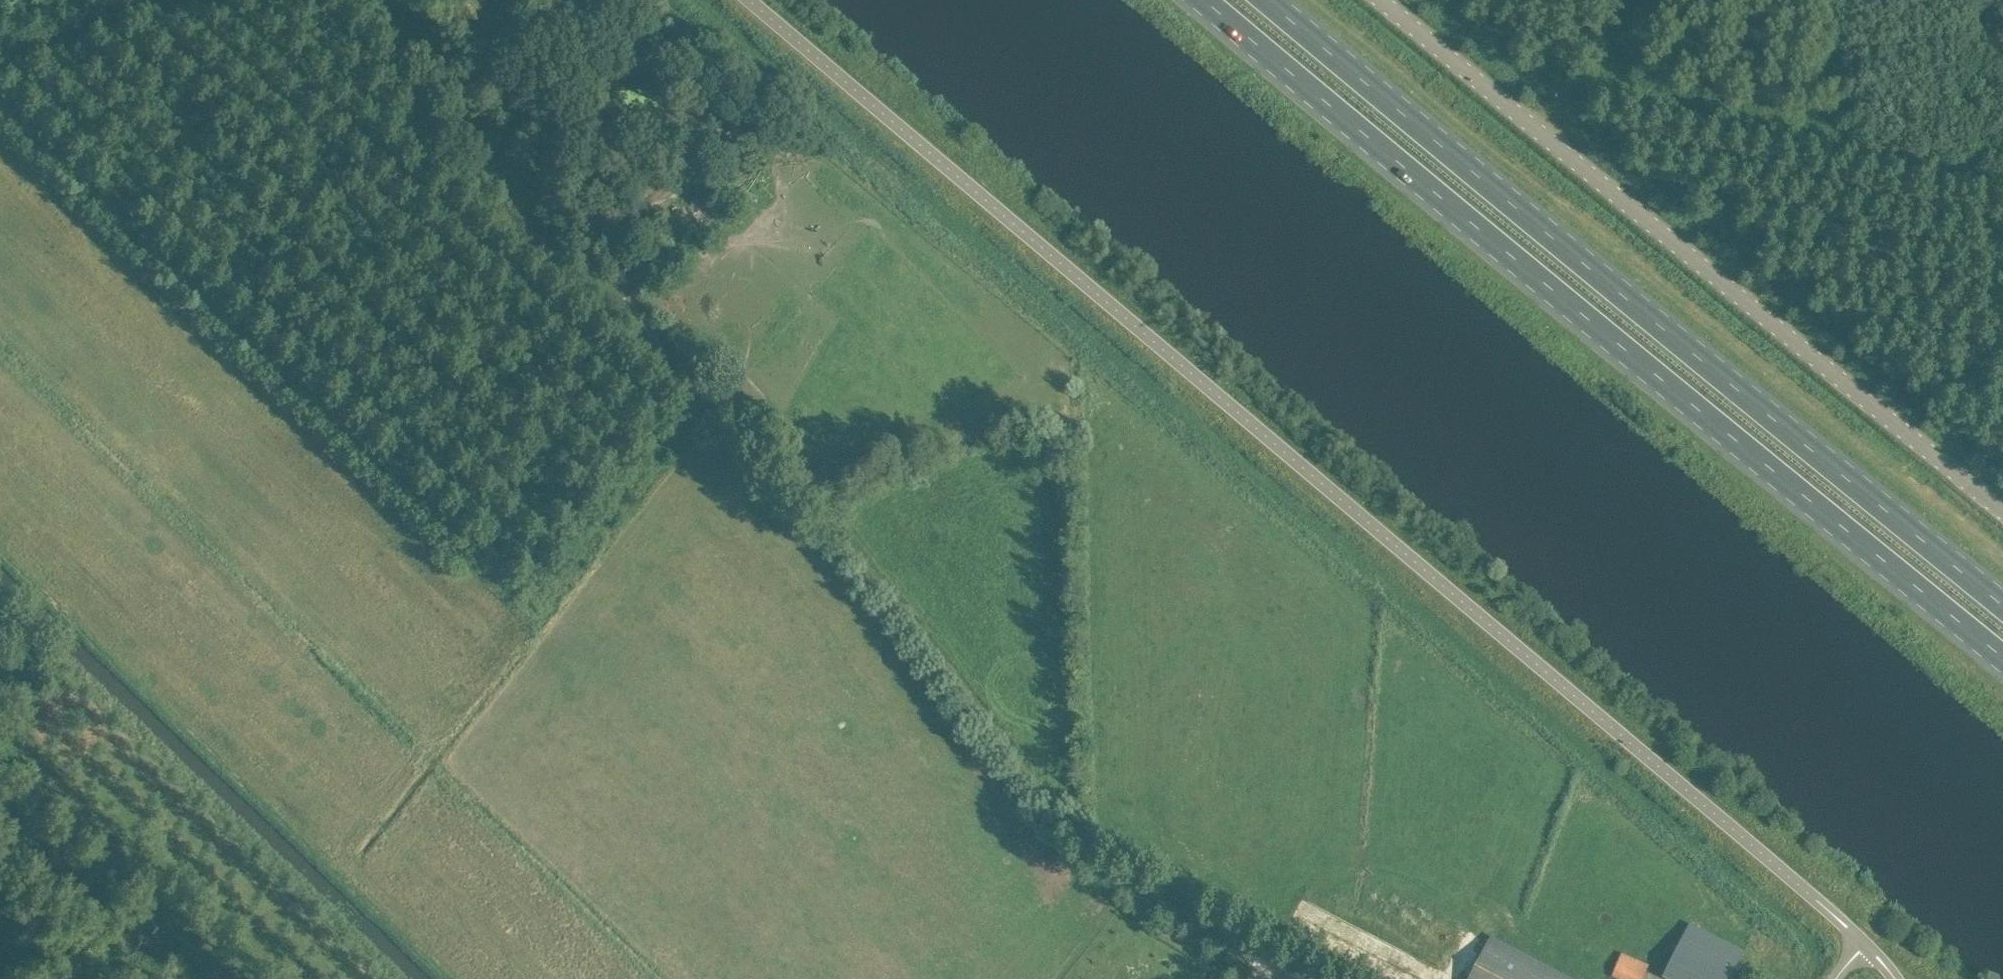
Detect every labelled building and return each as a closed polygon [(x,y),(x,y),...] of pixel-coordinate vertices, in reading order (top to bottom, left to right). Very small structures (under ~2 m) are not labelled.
[(1573,929),(1563,953),(1623,978),(1638,978),(1646,961),(1573,929)] [(1492,937),(1470,978),(1570,978),(1492,937)]
